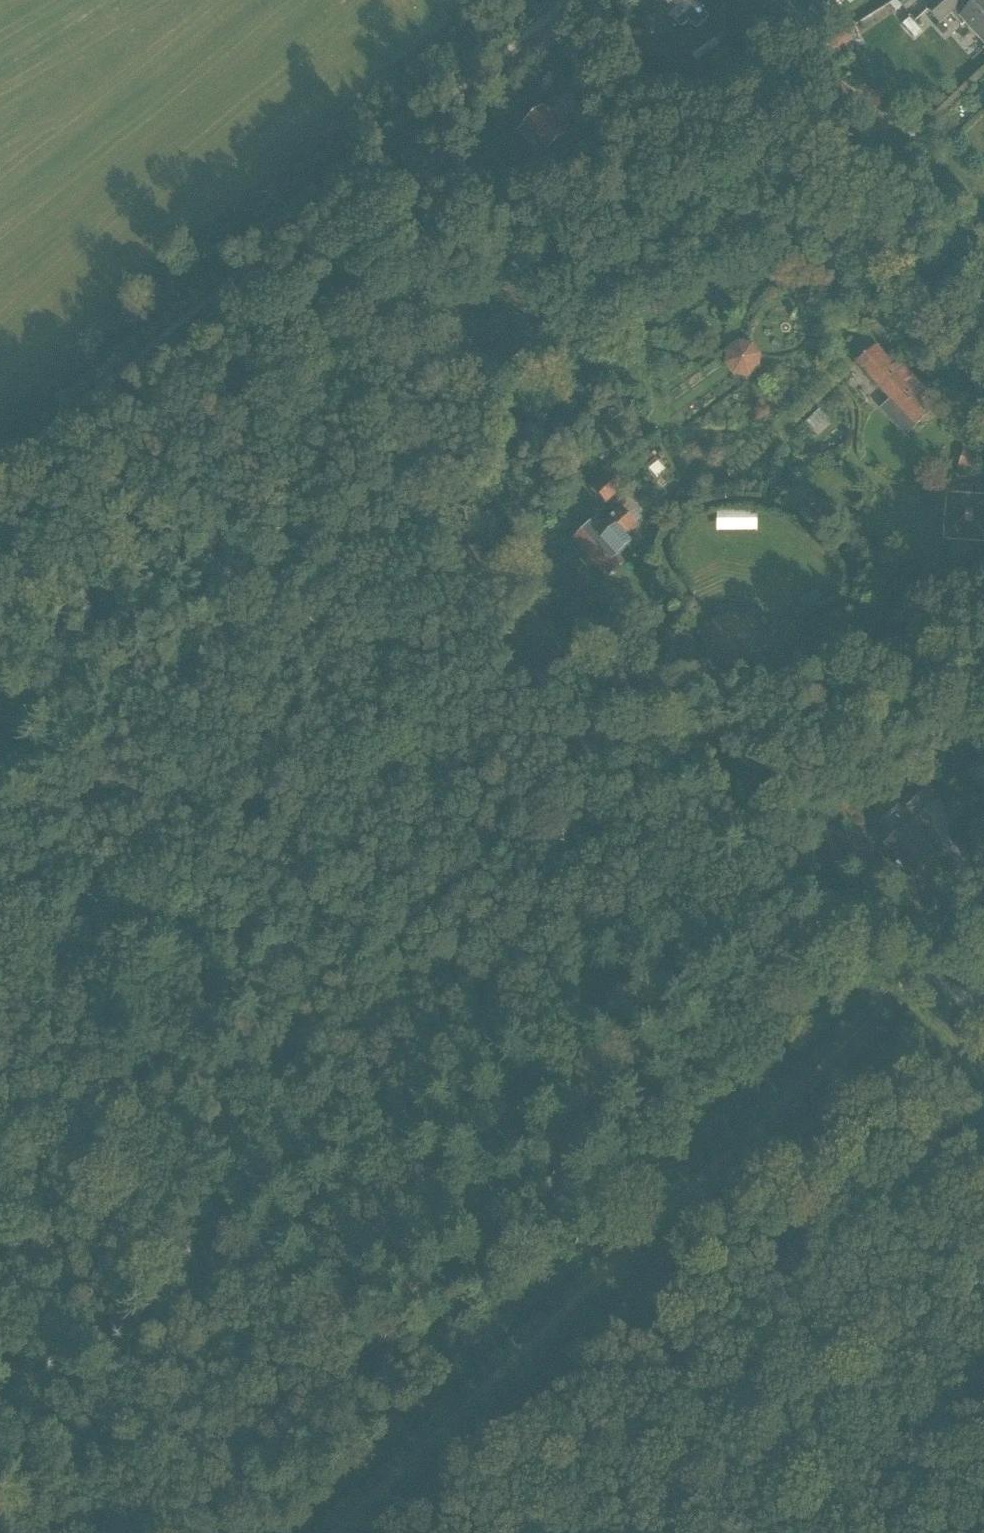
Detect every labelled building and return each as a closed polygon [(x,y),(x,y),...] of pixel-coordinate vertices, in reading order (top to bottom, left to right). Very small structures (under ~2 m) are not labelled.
[(687,21),(695,30),(708,18),(694,1),(695,0),(656,0),(680,28),(687,21)] [(960,5),(963,3),(960,0),(936,0),(926,9),(939,24),(950,14),(962,27),(965,23),(983,44),(983,0),(979,0),(966,12),(960,5)] [(826,44),(835,60),(848,53),(843,45),(851,40),(847,32),(826,44)] [(746,344),(720,368),(744,395),(771,370),(746,344)] [(908,386),(916,379),(898,359),(894,363),(883,350),(869,363),(861,370),(888,400),(878,410),(904,437),(931,411),(908,386)] [(815,444),(829,431),(821,422),(807,435),(815,444)] [(591,489),(607,506),(623,490),(607,473),(591,489)] [(598,520),(575,542),(608,578),(622,565),(617,559),(631,546),(624,538),(636,527),(620,509),(603,525),(598,520)] [(974,740),(983,751),(983,732),(974,740)] [(912,836),(910,838),(902,829),(883,848),(892,856),(890,858),(908,877),(931,855),(912,836)]
